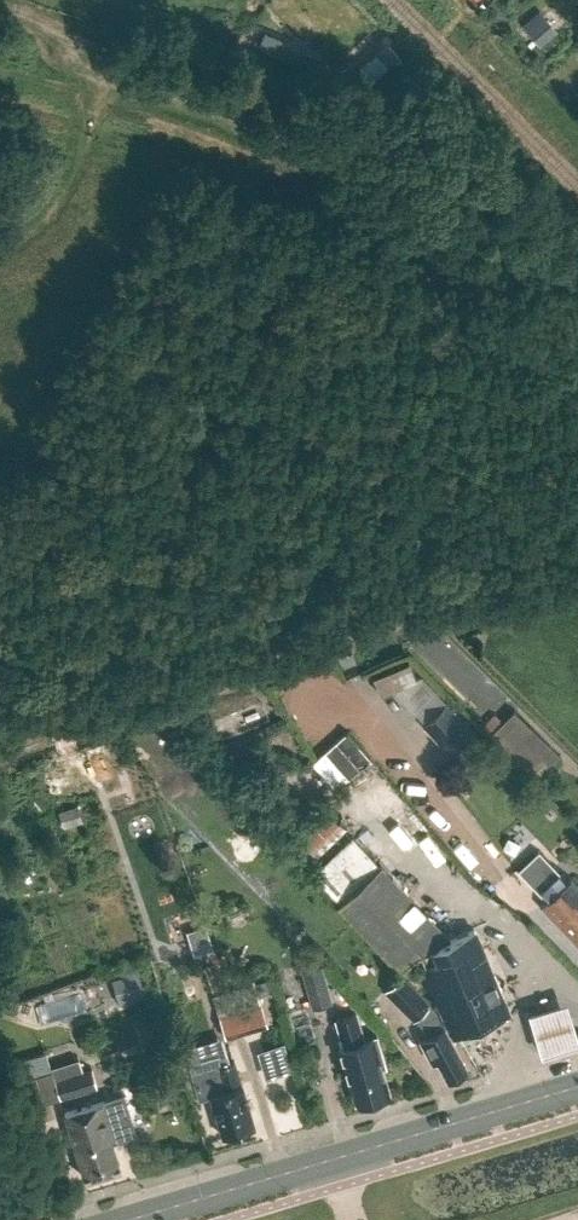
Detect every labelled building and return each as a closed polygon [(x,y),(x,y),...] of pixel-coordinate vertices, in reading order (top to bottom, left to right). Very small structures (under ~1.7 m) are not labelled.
[(555,34),(537,12),(522,24),(540,46),(542,45),(550,38),(555,34)] [(409,663),(375,677),(382,695),(417,680),(409,663)] [(476,731),(448,701),(422,725),(451,755),(476,731)] [(559,754),(514,709),(490,733),(535,778),(559,754)] [(372,758),(347,731),(325,750),(350,778),(372,758)] [(492,761),(502,771),(511,762),(501,751),(492,761)] [(310,866),(349,830),(322,802),(284,839),(310,866)] [(229,828),(242,816),(232,804),(218,816),(229,828)] [(313,874),(341,904),(339,906),(401,970),(419,952),(453,1032),(509,1009),(474,929),(451,940),(381,865),(380,866),(353,836),(313,874)] [(547,900),(568,881),(539,850),(519,869),(547,900)] [(541,905),(577,944),(577,884),(571,877),(568,881),(547,900),(541,905)] [(313,1007),(330,1002),(320,966),(303,971),(313,1007)] [(141,970),(112,979),(119,1002),(148,993),(141,970)] [(413,1019),(430,1002),(403,974),(386,991),(413,1019)] [(227,1036),(269,1023),(262,1000),(220,1013),(227,1036)] [(429,1035),(420,1040),(428,1054),(434,1051),(448,1077),(467,1067),(436,1012),(431,1005),(426,1008),(431,1016),(421,1021),(429,1035)] [(531,1017),(544,1061),(577,1051),(577,1032),(570,1005),(531,1017)] [(344,1045),(340,1046),(356,1102),(390,1092),(385,1078),(383,1067),(386,1066),(378,1036),(366,1039),(360,1014),(337,1020),(344,1045)] [(21,1045),(37,1041),(32,1022),(16,1027),(21,1045)] [(222,1137),(254,1127),(235,1061),(218,1066),(217,1064),(189,1072),(196,1098),(210,1094),(222,1137)] [(44,1103),(98,1088),(92,1068),(55,1079),(52,1070),(36,1075),(44,1103)] [(85,1178),(120,1167),(112,1140),(135,1133),(124,1096),(66,1113),(85,1178)]
